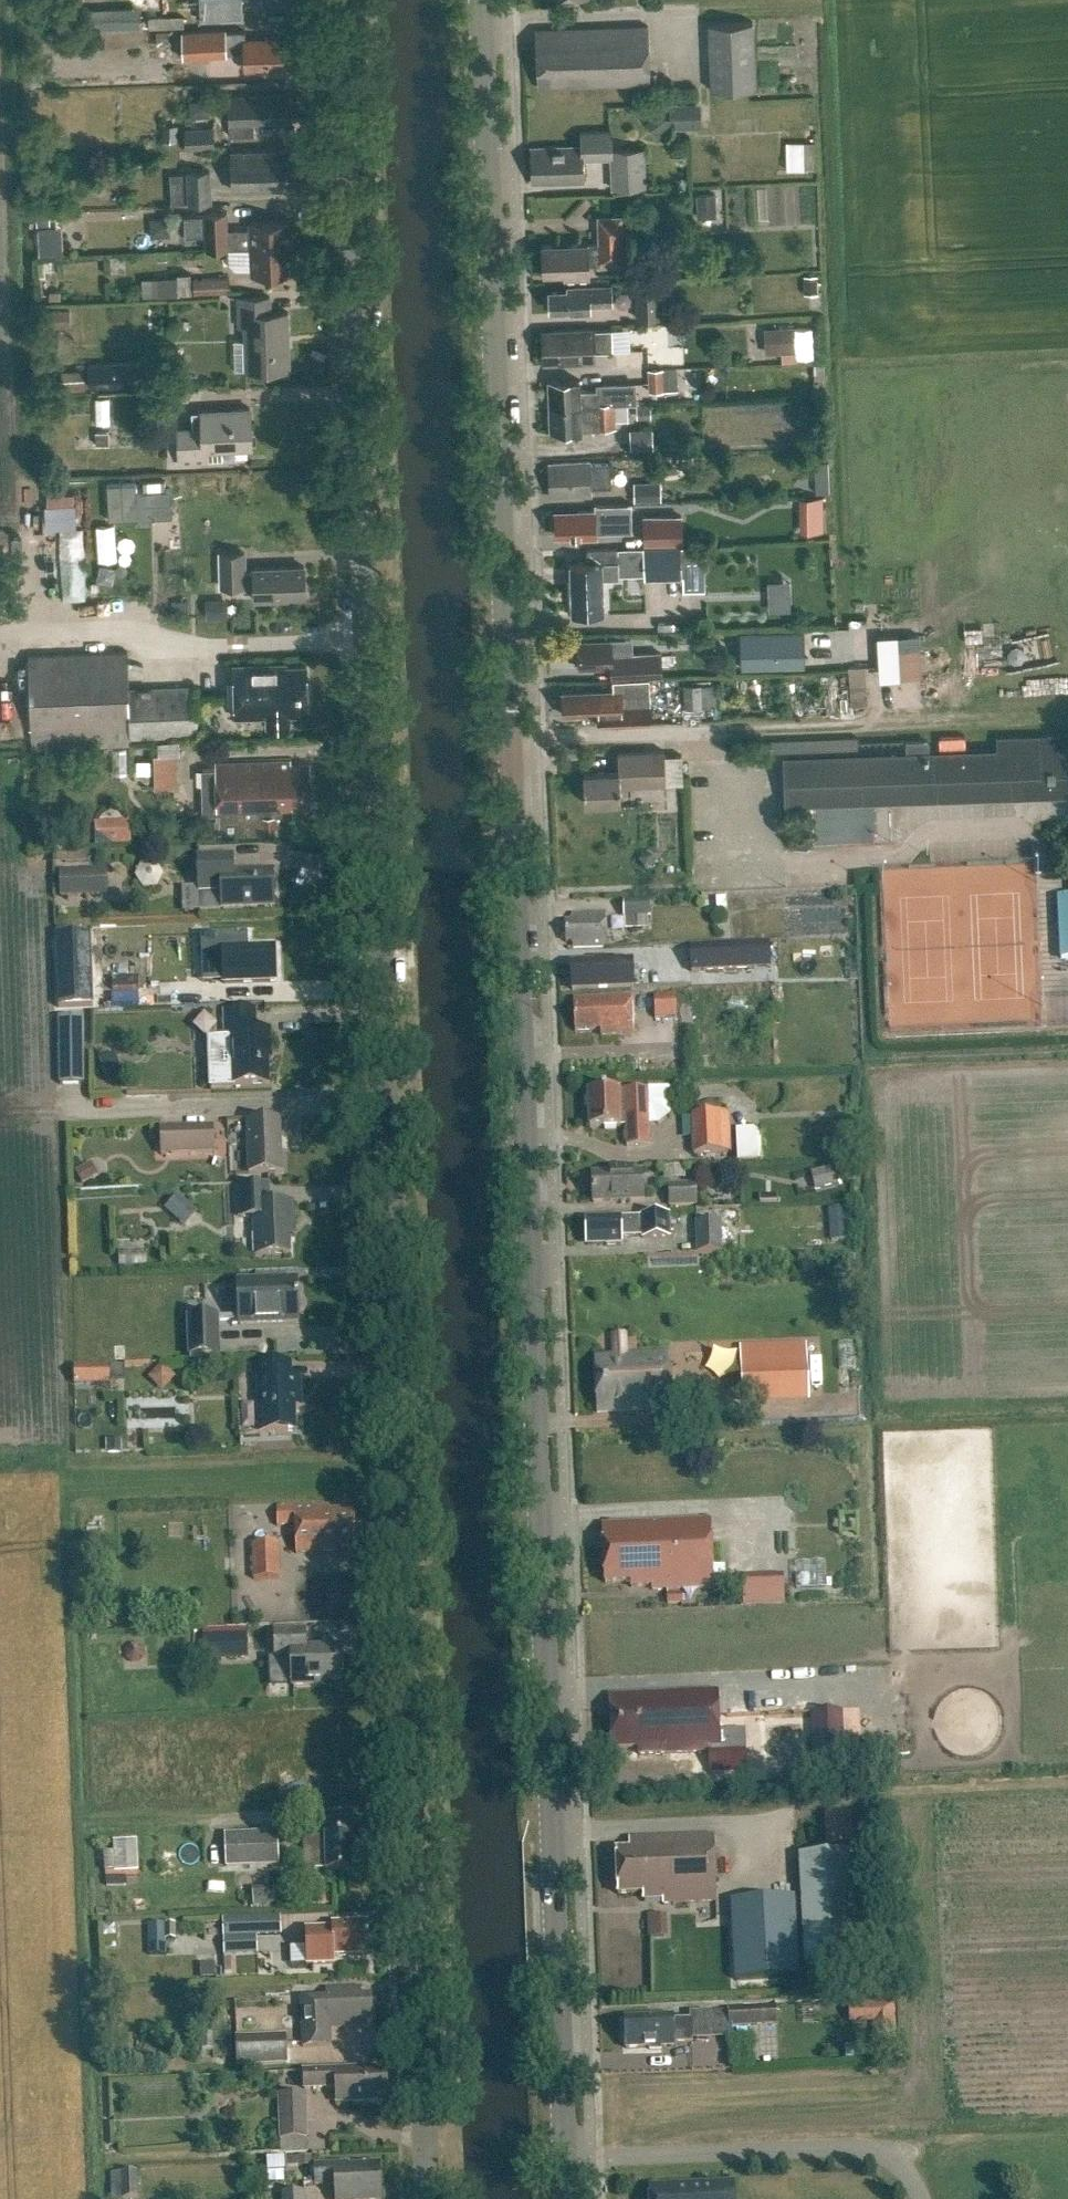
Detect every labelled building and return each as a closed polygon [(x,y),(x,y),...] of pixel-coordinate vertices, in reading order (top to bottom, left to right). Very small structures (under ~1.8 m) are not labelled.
[(131,25),(131,6),(83,6),(83,25),(131,25)] [(708,23),(710,89),(756,87),(753,21),(708,23)] [(535,29),(538,87),(650,82),(648,25),(535,29)] [(181,57),(225,56),(225,53),(244,53),(245,69),(283,68),(282,38),(244,39),(244,31),(224,32),(224,29),(180,31),(181,57)] [(284,93),(231,95),(232,136),(255,135),(255,122),(285,121),(284,93)] [(674,119),(664,107),(646,121),(656,134),(674,119)] [(186,146),(214,145),(213,124),(184,125),(186,146)] [(531,181),(585,179),(584,157),(611,156),(612,187),(646,186),(644,146),(611,147),(610,129),(581,130),(582,140),(529,142),(531,181)] [(780,167),(810,167),(810,140),(781,140),(780,167)] [(286,150),(231,152),(233,191),(287,188),(286,150)] [(211,172),(170,173),(171,204),(212,203),(211,172)] [(692,193),(693,215),(712,215),(711,192),(692,193)] [(204,214),(185,215),(185,235),(205,235),(206,249),(251,247),(251,249),(290,248),(289,220),(250,222),(250,227),(229,228),(228,210),(204,211),(204,214)] [(174,212),(145,215),(147,236),(176,233),(174,212)] [(622,213),(597,213),(597,243),(542,244),(542,262),(547,262),(548,273),(565,272),(565,276),(587,276),(586,264),(599,264),(599,260),(623,260),(622,213)] [(290,248),(251,249),(252,274),(291,273),(290,248)] [(193,278),(194,292),(230,291),(229,276),(193,278)] [(669,315),(668,281),(660,281),(660,279),(635,280),(636,317),(661,317),(661,315),(669,315)] [(565,289),(549,289),(549,293),(545,296),(545,302),(550,307),(550,309),(573,309),(576,311),(590,311),(590,304),(612,303),(611,285),(565,286),(565,289)] [(268,296),(237,297),(238,328),(244,327),(245,371),(289,370),(288,312),(269,313),(268,296)] [(792,350),(791,324),(756,326),(758,353),(792,350)] [(612,327),(543,329),(544,361),(595,359),(595,349),(613,349),(612,327)] [(676,365),(662,366),(662,368),(647,368),(648,390),(678,389),(676,365)] [(87,387),(86,368),(63,369),(63,388),(87,387)] [(598,388),(579,388),(579,380),(548,380),(549,408),(629,405),(628,402),(616,402),(616,401),(636,400),(635,381),(598,382),(598,388)] [(617,427),(617,419),(629,418),(629,405),(549,408),(550,431),(580,430),(580,428),(617,427)] [(207,451),(253,449),(251,410),(201,412),(202,430),(177,431),(179,467),(208,465),(207,451)] [(654,446),(654,427),(632,428),(632,447),(654,446)] [(811,492),(827,491),(826,459),(810,460),(811,492)] [(610,461),(551,463),(552,468),(547,468),(548,488),(556,488),(556,496),(589,495),(589,486),(611,485),(610,461)] [(632,481),(633,501),(659,500),(659,480),(632,481)] [(31,483),(15,484),(17,535),(34,534),(31,483)] [(38,492),(40,530),(71,528),(70,506),(86,505),(86,490),(38,492)] [(797,495),(799,531),(820,530),(818,494),(797,495)] [(554,514),(554,533),(572,533),(572,536),(595,536),(595,532),(600,532),(600,530),(613,530),(613,522),(630,522),(630,503),(593,504),(593,510),(576,510),(576,513),(554,514)] [(641,514),(642,543),(681,542),(680,513),(641,514)] [(641,547),(642,580),(680,578),(678,546),(641,547)] [(567,563),(568,596),(569,616),(603,614),(602,594),(600,562),(616,561),(615,548),(586,550),(586,562),(567,563)] [(278,594),(304,594),(304,567),(255,569),(247,570),(246,551),(219,551),(219,586),(245,585),(245,589),(256,589),(257,599),(278,598),(278,594)] [(786,609),(786,579),(762,579),(761,609),(786,609)] [(200,616),(221,614),(220,597),(199,598),(200,616)] [(730,631),(732,668),(801,665),(799,628),(730,631)] [(869,635),(871,678),(916,676),(914,633),(869,635)] [(632,678),(632,677),(636,677),(636,675),(662,674),(662,660),(635,660),(635,657),(631,658),(631,655),(611,656),(611,640),(577,641),(578,667),(611,666),(611,678),(632,678)] [(127,651),(29,654),(31,747),(130,745),(130,736),(196,735),(195,686),(128,688),(127,651)] [(233,666),(234,718),(266,717),(266,727),(289,726),(289,716),(307,715),(306,666),(285,667),(285,664),(233,666)] [(862,704),(862,665),(845,665),(846,704),(862,704)] [(601,692),(601,690),(562,692),(563,714),(598,713),(599,726),(651,724),(649,679),(621,680),(621,691),(601,692)] [(687,705),(701,705),(701,684),(687,684),(687,705)] [(1067,782),(1067,747),(1064,748),(1064,738),(1039,738),(1039,748),(1039,752),(785,760),(786,802),(1047,794),(1046,783),(1067,782)] [(620,802),(619,785),(666,784),(665,749),(618,751),(618,771),(584,771),(585,803),(620,802)] [(156,785),(177,784),(177,753),(156,753),(156,785)] [(290,761),(215,763),(217,835),(261,833),(261,835),(276,834),(275,812),(291,812),(291,805),(311,804),(310,764),(290,765),(290,761)] [(132,845),(131,822),(97,824),(97,846),(132,845)] [(197,894),(221,893),(221,910),(274,908),(272,873),(232,874),(231,858),(196,859),(197,894)] [(106,871),(59,873),(61,899),(108,896),(106,871)] [(1062,962),(1067,961),(1067,898),(1059,898),(1062,962)] [(625,918),(652,917),(651,903),(625,904),(625,918)] [(571,922),(565,923),(566,943),(572,943),(572,949),(608,947),(606,914),(570,916),(571,922)] [(242,931),(200,933),(201,963),(226,962),(226,974),(276,974),(275,941),(242,942),(242,931)] [(752,946),(690,948),(691,973),(753,970),(771,969),(770,945),(752,946)] [(572,991),(634,988),(632,961),(613,962),(613,959),(594,960),(594,963),(571,964),(572,991)] [(677,1018),(677,996),(655,997),(656,1019),(677,1018)] [(631,999),(574,1001),(575,1033),(600,1032),(601,1037),(632,1036),(631,999)] [(252,1011),(222,1012),(224,1039),(228,1038),(230,1088),(267,1086),(265,1051),(269,1048),(267,1030),(253,1031),(252,1011)] [(83,1018),(58,1018),(59,1085),(84,1085),(83,1018)] [(619,1128),(619,1127),(624,1127),(625,1149),(647,1148),(646,1091),(587,1092),(588,1129),(619,1128)] [(731,1152),(729,1113),(691,1115),(693,1154),(731,1152)] [(280,1121),(248,1122),(249,1173),(282,1172),(280,1121)] [(245,1122),(230,1122),(232,1165),(247,1165),(245,1122)] [(214,1125),(159,1127),(161,1154),(215,1152),(214,1125)] [(741,1162),(762,1162),(762,1134),(741,1134),(741,1162)] [(611,1173),(592,1173),(593,1203),(644,1201),(643,1172),(632,1172),(632,1168),(611,1168),(611,1173)] [(696,1207),(696,1184),(668,1184),(668,1207),(696,1207)] [(288,1224),(294,1223),(293,1205),(268,1206),(267,1188),(240,1189),(242,1218),(252,1218),(253,1257),(289,1255),(288,1224)] [(167,1210),(186,1226),(198,1213),(179,1196),(167,1210)] [(842,1240),(843,1209),(824,1208),(823,1240),(842,1240)] [(641,1217),(641,1218),(584,1219),(585,1239),(591,1239),(591,1245),(605,1244),(605,1248),(621,1247),(621,1238),(642,1238),(642,1239),(669,1238),(669,1216),(641,1217)] [(722,1255),(721,1223),(695,1224),(696,1255),(722,1255)] [(147,1267),(146,1252),(121,1252),(121,1267),(147,1267)] [(297,1280),(238,1282),(240,1325),(299,1323),(297,1280)] [(220,1357),(218,1316),(186,1317),(188,1358),(220,1357)] [(613,1359),(595,1360),(597,1413),(670,1411),(668,1357),(627,1358),(626,1334),(612,1335),(613,1359)] [(806,1345),(740,1347),(742,1406),(808,1404),(806,1345)] [(300,1409),(300,1394),(299,1379),(289,1379),(288,1366),(250,1368),(250,1383),(258,1382),(260,1437),(297,1436),(296,1409),(300,1409)] [(338,1549),(356,1549),(354,1512),(332,1513),(331,1509),(278,1511),(269,1511),(269,1543),(297,1543),(297,1554),(339,1552),(338,1549)] [(709,1523),(602,1527),(604,1585),(630,1584),(630,1590),(651,1589),(651,1593),(711,1590),(709,1523)] [(252,1545),(253,1580),(281,1580),(280,1544),(252,1545)] [(733,1606),(780,1604),(779,1576),(732,1578),(733,1606)] [(304,1631),(273,1633),(274,1659),(290,1658),(291,1689),(321,1688),(320,1685),(339,1684),(337,1649),(305,1651),(304,1631)] [(242,1657),(241,1634),(199,1636),(201,1659),(242,1657)] [(716,1697),(610,1700),(612,1752),(640,1751),(640,1757),(709,1755),(709,1774),(744,1773),(744,1747),(718,1748),(716,1697)] [(844,1758),(843,1713),(811,1714),(812,1759),(844,1758)] [(844,1841),(843,1813),(819,1815),(820,1843),(844,1841)] [(277,1832),(225,1834),(226,1869),(279,1867),(277,1832)] [(326,1838),(304,1839),(305,1870),(327,1870),(327,1872),(355,1872),(354,1834),(325,1835),(326,1838)] [(628,1841),(628,1852),(615,1852),(617,1898),(641,1897),(643,1901),(662,1901),(662,1905),(715,1903),(713,1838),(628,1841)] [(116,1873),(139,1872),(138,1842),(115,1843),(116,1873)] [(852,1854),(798,1857),(805,1968),(858,1965),(852,1854)] [(266,1892),(247,1891),(247,1905),(266,1905),(266,1892)] [(794,1898),(731,1901),(735,1982),(799,1978),(794,1898)] [(643,1914),(644,1936),(663,1935),(662,1913),(643,1914)] [(281,1917),(223,1919),(224,1938),(257,1937),(281,1936),(281,1917)] [(335,1959),(369,1958),(368,1926),(332,1927),(332,1932),(306,1933),(307,1968),(335,1967),(335,1959)] [(167,1957),(166,1927),(150,1927),(151,1957),(167,1957)] [(224,1957),(258,1956),(257,1937),(224,1938),(224,1957)] [(330,2029),(370,2028),(369,2001),(360,2001),(360,1991),(328,1992),(328,1997),(300,1999),(302,2049),(331,2048),(330,2029)] [(893,2001),(842,2000),(841,2021),(875,2021),(875,2037),(892,2037),(893,2001)] [(730,2013),(723,2013),(691,2014),(692,2022),(672,2022),(672,2018),(622,2019),(623,2051),(673,2050),(673,2045),(692,2044),(692,2040),(724,2039),(732,2039),(731,2028),(777,2026),(776,2005),(730,2006),(730,2013)] [(286,2037),(236,2039),(237,2069),(287,2067),(286,2037)] [(379,2104),(379,2098),(386,2097),(385,2071),(336,2073),(303,2074),(304,2091),(336,2090),(337,2105),(379,2104)] [(309,2141),(307,2095),(278,2096),(280,2143),(309,2141)] [(315,2166),(315,2184),(335,2183),(336,2198),(382,2198),(381,2165),(348,2167),(348,2164),(315,2166)] [(139,2198),(138,2173),(122,2173),(123,2198),(139,2198)] [(651,2190),(651,2198),(733,2198),(733,2186),(651,2190)] [(280,2190),(267,2191),(267,2198),(280,2198),(280,2190)]
